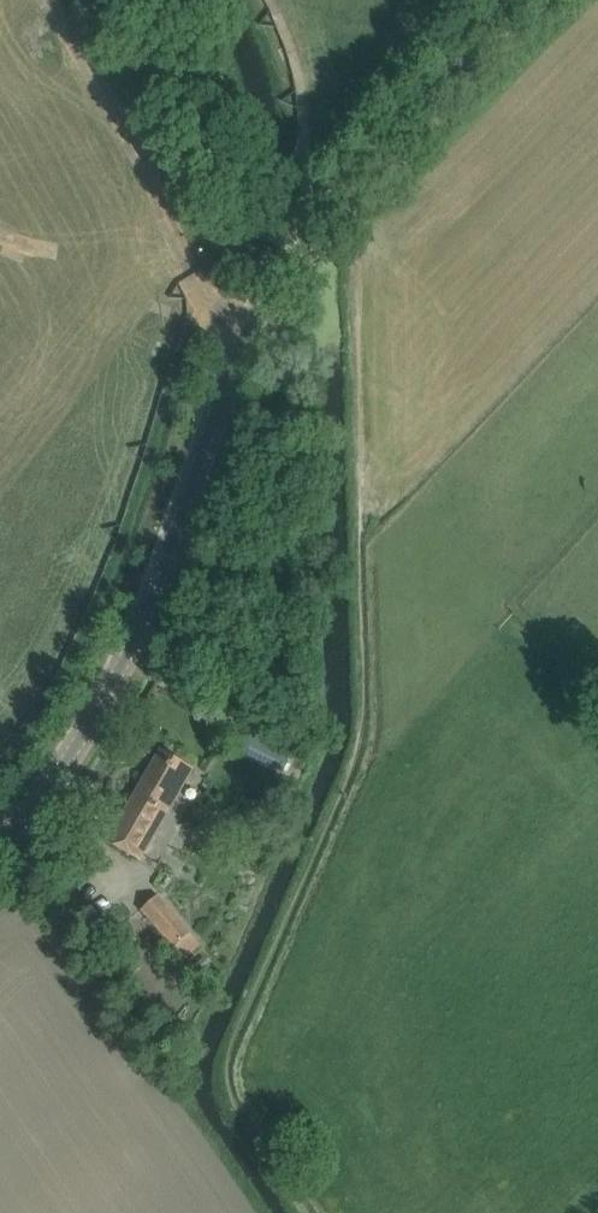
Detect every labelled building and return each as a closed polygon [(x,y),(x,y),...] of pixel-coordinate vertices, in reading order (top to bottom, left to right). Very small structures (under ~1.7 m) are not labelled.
[(192,767),(182,761),(161,749),(108,842),(138,859),(192,767)] [(178,871),(194,880),(200,870),(184,860),(178,871)] [(184,958),(200,945),(159,894),(143,908),(184,958)]
